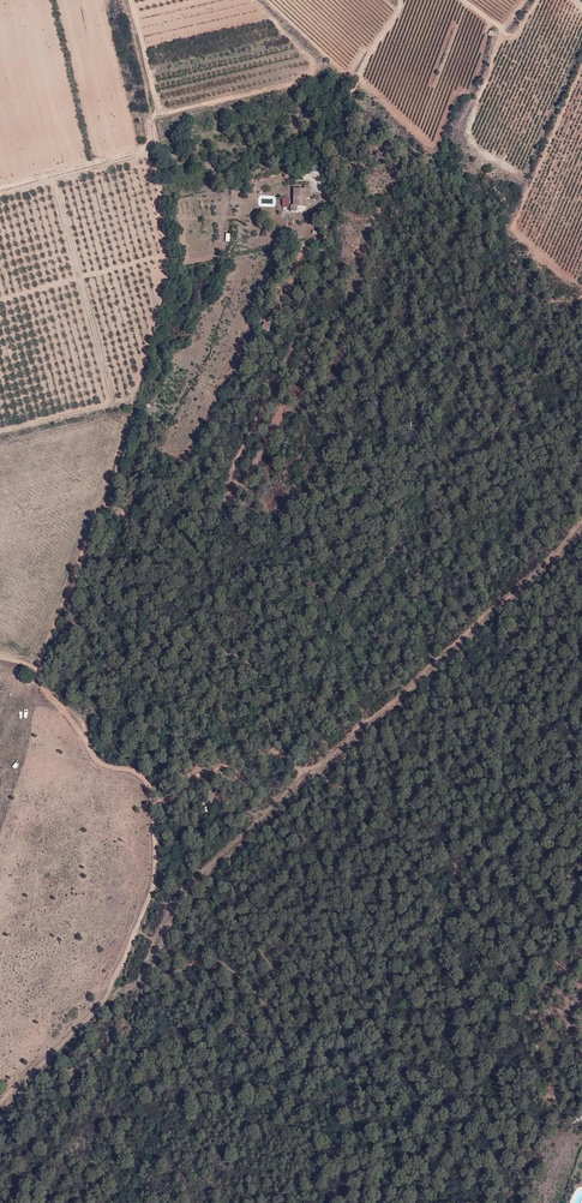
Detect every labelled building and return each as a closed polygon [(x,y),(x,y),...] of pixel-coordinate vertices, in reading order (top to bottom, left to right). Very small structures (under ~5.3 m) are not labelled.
[(298,207),(307,207),(307,198),(310,199),(310,189),(309,189),(309,186),(305,185),(304,189),(294,189),(294,206),(291,206),(291,212),(298,212),(298,207)]
